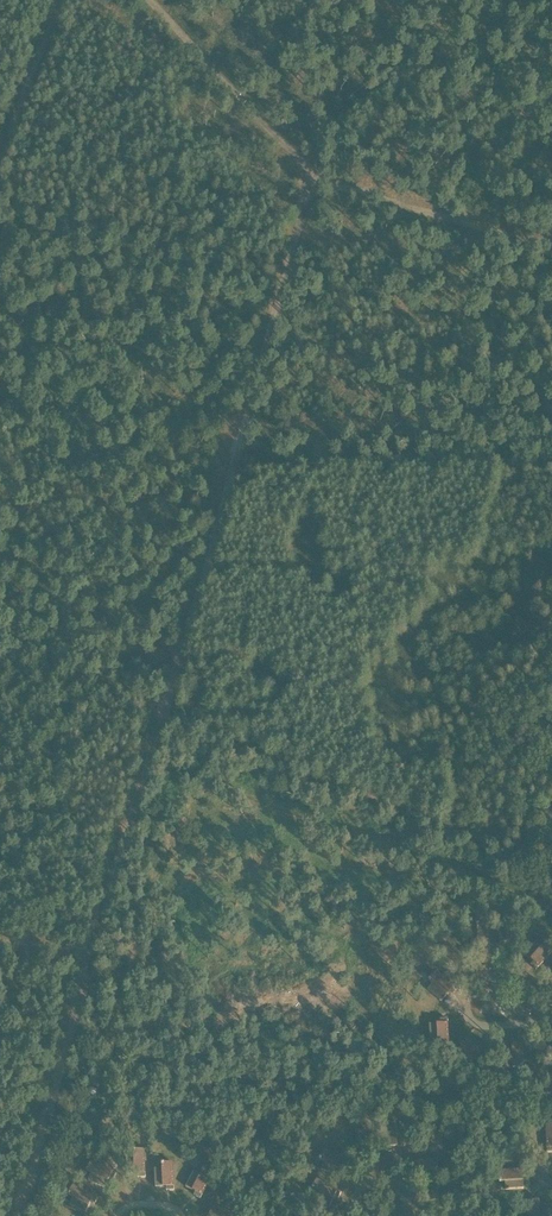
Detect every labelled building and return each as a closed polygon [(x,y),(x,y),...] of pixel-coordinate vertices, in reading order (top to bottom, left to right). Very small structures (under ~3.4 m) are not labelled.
[(537,941),(526,955),(533,961),(530,965),(536,970),(551,952),(551,948),(546,943),(543,946),(537,941)] [(457,990),(437,973),(430,981),(434,984),(429,990),(442,1002),(450,993),(452,996),(457,990)] [(437,1045),(447,1045),(447,1019),(439,1019),(439,1022),(428,1022),(429,1040),(436,1040),(437,1045)] [(460,1037),(461,1064),(472,1063),(471,1058),(479,1057),(479,1040),(467,1040),(467,1037),(460,1037)] [(146,1176),(145,1148),(134,1148),(134,1155),(127,1155),(128,1174),(139,1174),(139,1176),(146,1176)] [(345,1173),(349,1165),(324,1150),(318,1159),(324,1162),(321,1168),(337,1178),(342,1171),(345,1173)] [(114,1179),(117,1174),(92,1160),(87,1170),(90,1172),(87,1179),(105,1188),(111,1177),(114,1179)] [(173,1191),(174,1163),(163,1163),(163,1169),(157,1169),(157,1187),(167,1187),(167,1190),(173,1191)] [(201,1199),(214,1173),(204,1168),(201,1174),(195,1171),(186,1187),(196,1192),(194,1196),(201,1199)] [(507,1184),(507,1192),(525,1190),(524,1176),(528,1176),(527,1169),(495,1173),(496,1185),(507,1184)] [(96,1203),(98,1198),(73,1185),(68,1195),(73,1198),(71,1202),(87,1211),(92,1201),(96,1203)] [(548,1204),(540,1204),(540,1202),(529,1202),(529,1215),(548,1215),(548,1204)] [(211,1203),(208,1210),(212,1212),(209,1215),(235,1215),(211,1203)]
